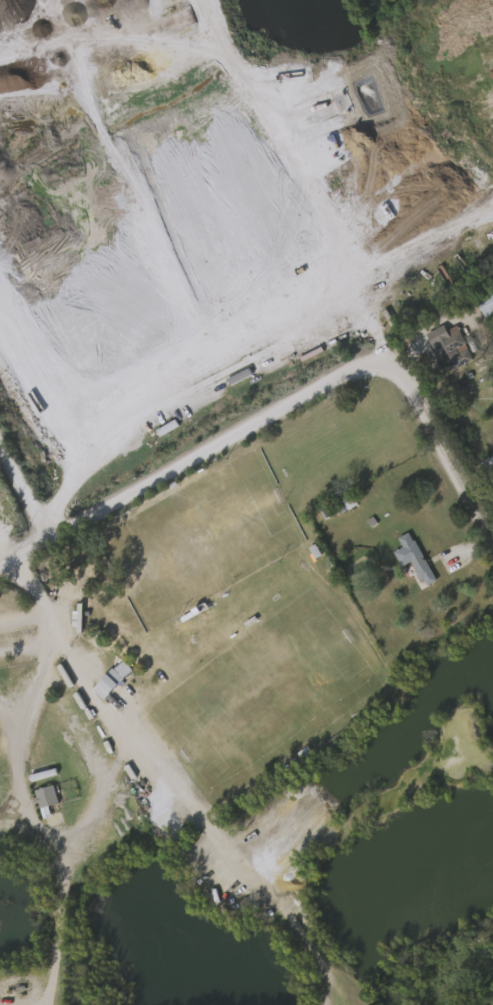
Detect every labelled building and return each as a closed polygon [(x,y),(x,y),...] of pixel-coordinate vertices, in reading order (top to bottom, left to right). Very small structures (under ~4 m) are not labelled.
[(492,309),(492,300),(489,291),(469,300),(476,316),(492,309)] [(444,373),(425,334),(444,326),(446,330),(456,325),(473,360),(444,373)] [(177,426),(161,436),(157,430),(174,420),(177,426)] [(485,461),(492,458),(492,464),(487,467),(485,461)] [(394,552),(403,548),(398,538),(412,532),(433,581),(422,586),(412,562),(401,567),(394,552)] [(97,699),(125,669),(111,657),(84,687),(97,699)] [(94,688),(124,659),(137,671),(107,701),(94,688)] [(26,789),(30,807),(51,802),(46,783),(26,789)] [(53,809),(55,818),(42,821),(36,790),(56,786),(60,808),(53,809)]
